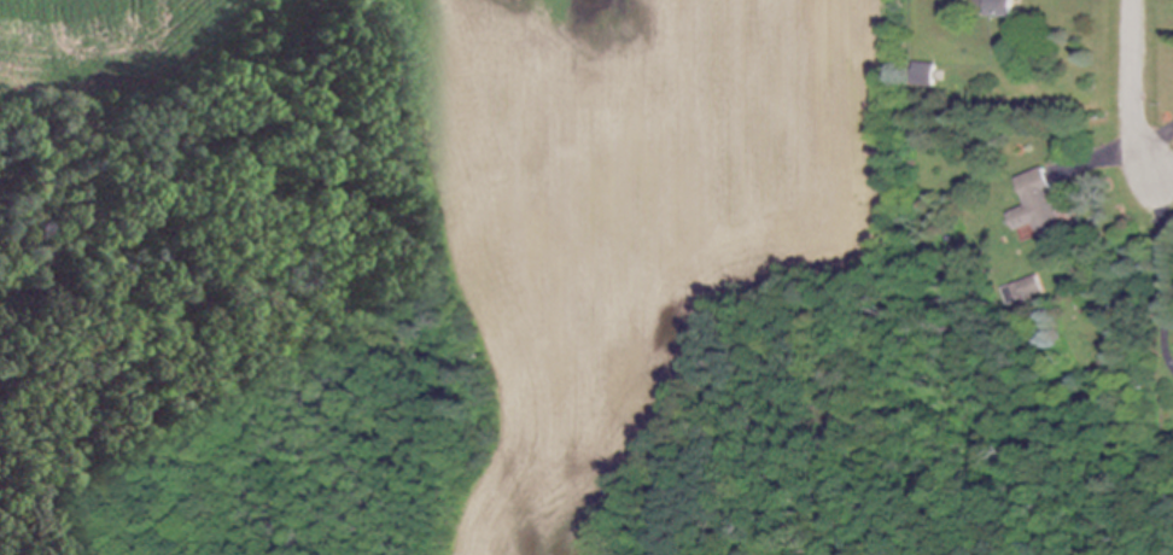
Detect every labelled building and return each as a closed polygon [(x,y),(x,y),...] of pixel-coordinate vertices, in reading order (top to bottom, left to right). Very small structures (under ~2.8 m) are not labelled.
[(1015,19),(1016,0),(980,0),(980,8),(992,8),(992,19),(1015,19)] [(938,65),(916,65),(915,88),(937,89),(938,65)] [(1018,180),(1028,208),(1010,215),(1017,233),(1035,226),(1042,242),(1067,232),(1044,170),(1018,180)] [(1009,307),(1044,296),(1038,278),(1003,289),(1009,307)]
